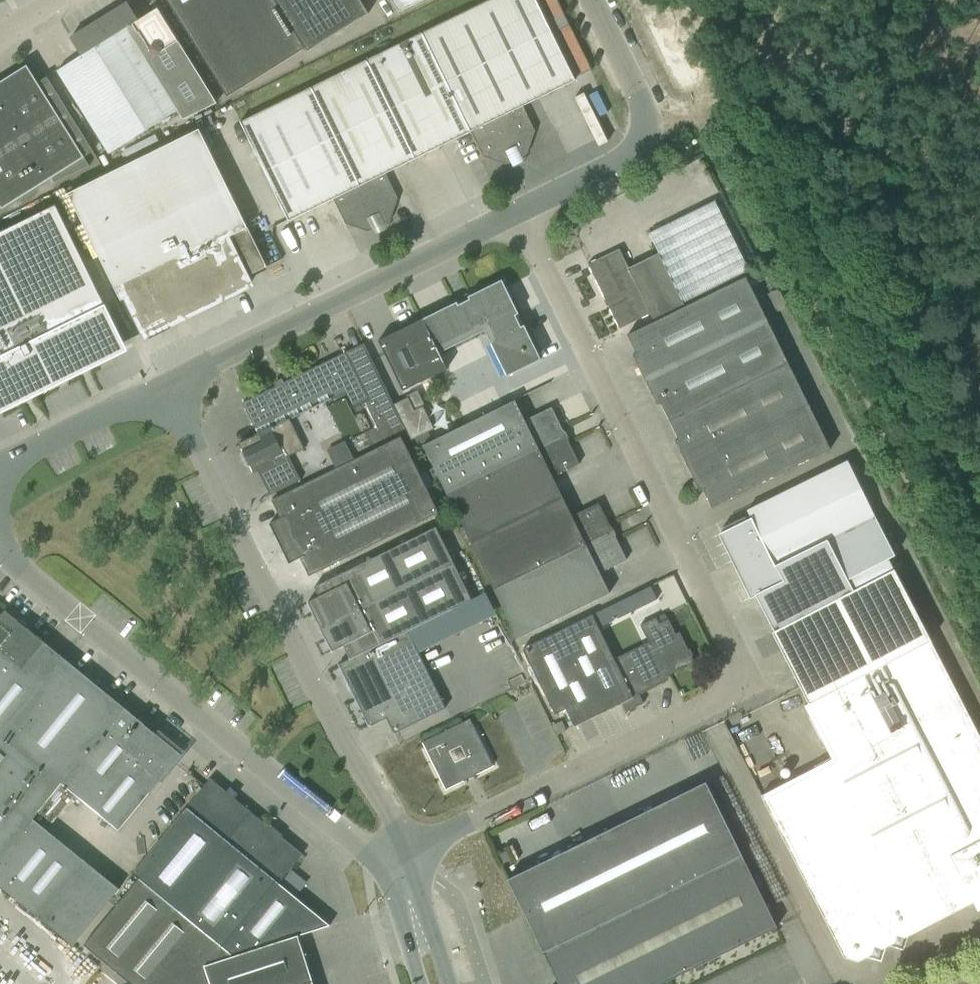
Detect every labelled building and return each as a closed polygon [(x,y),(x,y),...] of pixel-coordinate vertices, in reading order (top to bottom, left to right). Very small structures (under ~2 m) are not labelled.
[(227,97),(305,49),(307,52),(368,14),(359,0),(166,0),(227,97)] [(522,105),(573,80),(534,0),(491,0),(240,121),(288,220),(332,199),(345,224),(368,232),(389,222),(397,199),(385,173),(470,131),(482,157),(505,165),(527,154),(534,131),(522,105)] [(398,12),(425,0),(390,0),(398,12)] [(70,38),(80,56),(57,71),(67,88),(108,154),(183,107),(132,24),(138,21),(127,3),(70,38)] [(1,209),(53,177),(56,181),(89,165),(26,66),(0,82),(0,207),(1,209)] [(219,300),(249,285),(245,277),(266,267),(200,130),(68,194),(120,301),(127,298),(144,332),(188,311),(184,304),(191,301),(192,303),(209,295),(208,293),(214,290),(219,300)] [(650,314),(653,321),(684,306),(683,303),(748,270),(714,201),(649,233),(658,253),(628,268),(619,249),(587,265),(605,300),(608,298),(611,304),(608,306),(619,329),(650,314)] [(97,335),(115,326),(56,205),(0,232),(0,408),(107,355),(97,335)] [(830,450),(788,364),(746,277),(685,307),(684,306),(653,321),(654,322),(627,335),(636,353),(632,355),(656,405),(660,403),(678,440),(674,441),(699,491),(702,489),(711,508),(830,450)] [(510,312),(515,309),(501,280),(468,297),(466,294),(455,300),(456,303),(381,341),(405,390),(447,369),(439,353),(484,330),(507,376),(540,360),(526,331),(521,333),(519,328),(506,334),(500,323),(513,317),(510,312)] [(394,404),(363,343),(353,348),(345,353),(242,403),(258,434),(239,443),(242,451),(241,455),(246,465),(250,467),(253,473),(258,472),(270,496),(285,488),(287,492),(309,481),(373,450),(401,436),(408,433),(394,404)] [(407,397),(394,404),(408,433),(411,439),(434,428),(423,406),(414,410),(407,397)] [(423,445),(446,494),(560,438),(557,432),(562,430),(551,407),(524,420),(514,401),(496,410),(423,445)] [(373,450),(309,481),(287,492),(271,500),(280,518),(269,524),(289,564),(300,558),(308,576),(326,567),(438,512),(401,436),(373,450)] [(446,494),(470,541),(562,497),(552,477),(579,464),(568,442),(563,444),(560,438),(446,494)] [(751,519),(720,535),(732,558),(733,558),(738,567),(736,567),(751,597),(755,595),(774,631),(771,632),(808,704),(930,641),(893,570),(887,558),(894,555),(846,460),(764,502),(747,510),(751,519)] [(470,541),(493,590),(608,534),(605,528),(609,526),(598,503),(571,516),(562,497),(470,541)] [(318,596),(307,602),(314,614),(312,615),(313,619),(315,618),(324,635),(322,636),(323,639),(325,638),(332,651),(342,646),(346,652),(349,659),(407,630),(469,600),(466,594),(436,529),(332,579),(314,587),(318,596)] [(608,534),(493,590),(517,638),(609,593),(599,573),(626,560),(615,537),(610,540),(608,534)] [(626,598),(632,611),(657,599),(650,586),(626,598)] [(61,657),(4,611),(0,616),(0,731),(61,657)] [(522,649),(536,678),(546,696),(554,714),(565,709),(574,726),(621,703),(626,712),(643,703),(639,694),(668,680),(668,675),(679,670),(679,671),(685,669),(684,667),(694,663),(691,656),(692,655),(689,649),(688,650),(679,632),(675,634),(668,619),(659,624),(656,617),(640,625),(648,642),(613,659),(606,643),(605,644),(591,615),(522,649)] [(349,659),(338,664),(343,675),(342,676),(343,679),(345,678),(353,694),(351,695),(353,698),(354,698),(368,725),(371,726),(386,718),(393,733),(445,708),(418,652),(407,630),(349,659)] [(760,796),(843,957),(857,962),(871,954),(878,957),(880,950),(894,943),(900,945),(903,938),(939,920),(972,902),(977,911),(979,909),(979,738),(930,641),(808,704),(804,706),(831,759),(760,796)] [(181,754),(61,657),(0,731),(0,858),(31,820),(38,812),(52,823),(75,795),(118,831),(181,754)] [(421,742),(445,790),(493,766),(470,718),(421,742)] [(552,725),(557,735),(566,730),(561,721),(552,725)] [(130,983),(148,983),(204,966),(204,965),(297,936),(329,925),(278,884),(284,878),(280,875),(297,855),(266,830),(268,827),(210,778),(133,872),(139,877),(83,945),(130,983)] [(776,927),(705,782),(507,880),(558,983),(661,983),(776,927)] [(0,858),(0,886),(38,917),(73,945),(118,890),(31,820),(0,858)] [(497,855),(502,865),(511,860),(506,851),(497,855)] [(312,980),(297,936),(148,983),(313,983),(312,980)]
